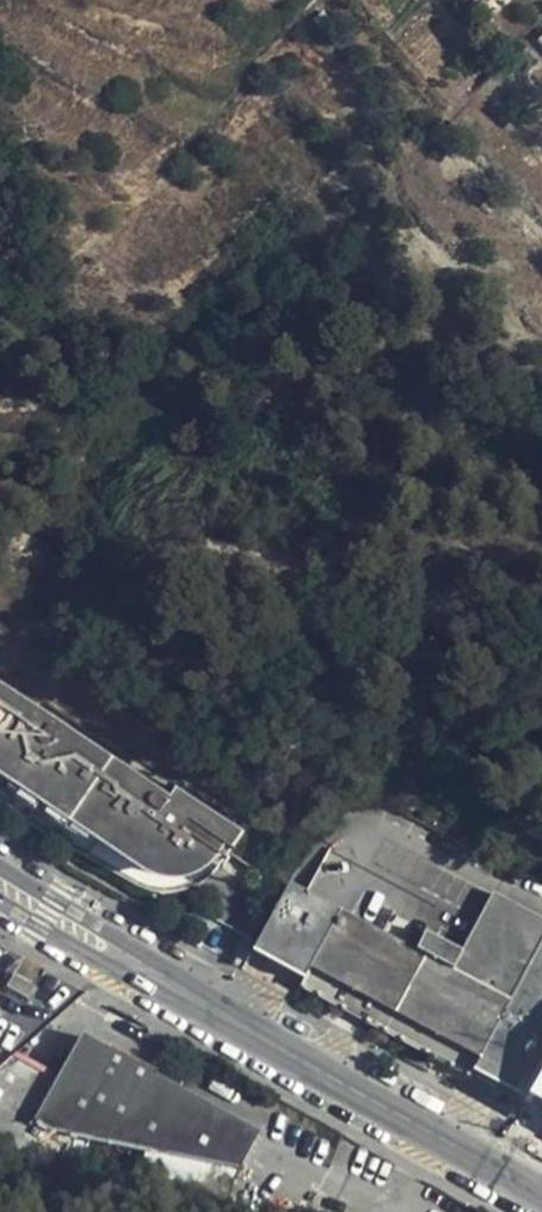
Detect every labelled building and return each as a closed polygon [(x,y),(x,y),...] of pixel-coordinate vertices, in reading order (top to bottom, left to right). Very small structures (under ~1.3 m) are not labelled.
[(483,16),(498,0),(466,0),(483,16)] [(3,780),(43,713),(0,687),(0,778),(3,780)] [(172,800),(43,713),(3,780),(160,877),(168,878),(186,857),(210,870),(221,849),(234,856),(245,838),(237,831),(177,791),(172,800)] [(234,856),(221,849),(210,870),(186,857),(168,878),(160,877),(3,780),(0,785),(0,802),(136,884),(165,894),(178,894),(185,893),(189,892),(195,889),(202,886),(204,884),(208,882),(209,880),(212,877),(219,870),(226,864),(229,866),(236,857),(234,856)] [(537,950),(337,842),(309,893),(292,885),(254,955),(305,983),(302,989),(469,1081),(472,1075),(523,1104),(541,1071),(541,940),(537,950)] [(19,1145),(32,1122),(45,1129),(233,1169),(252,1134),(77,1037),(53,1079),(0,1050),(0,1135),(19,1145)] [(531,1097),(541,1103),(541,1076),(531,1097)] [(506,1136),(520,1144),(528,1128),(515,1120),(506,1136)]
